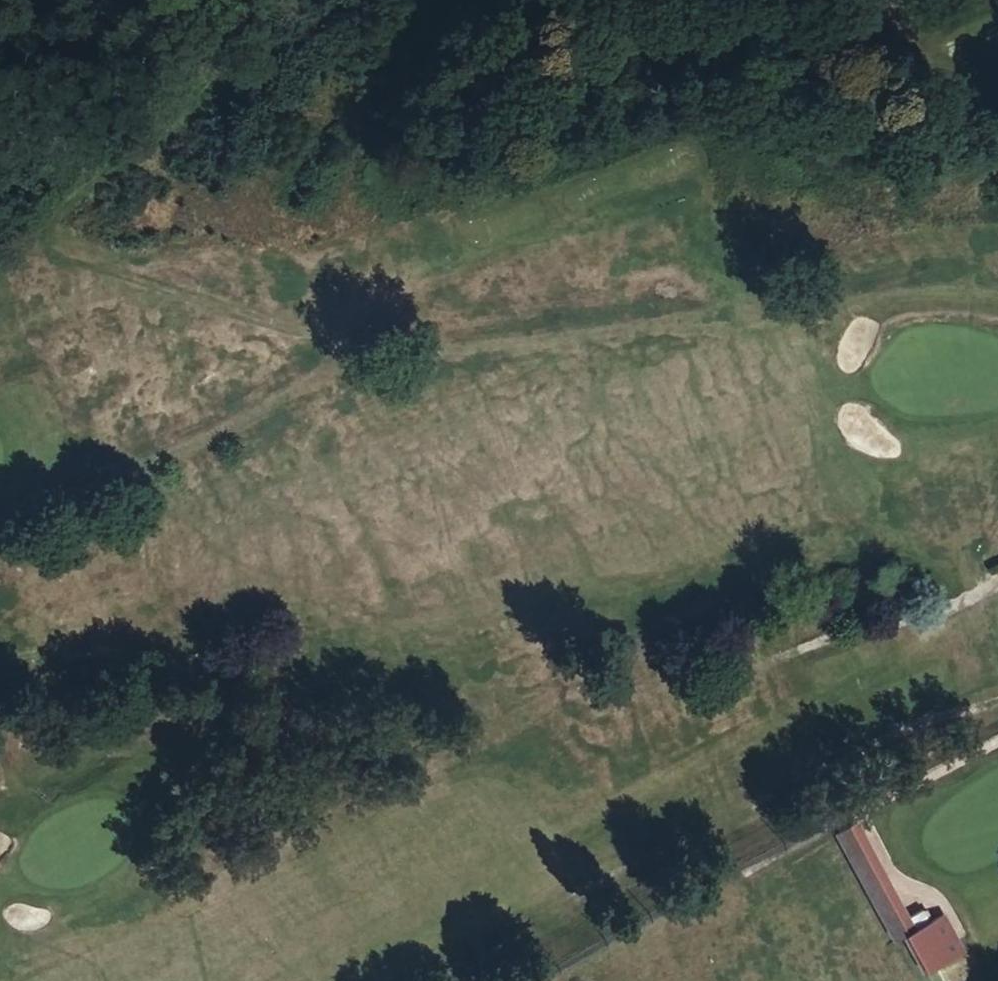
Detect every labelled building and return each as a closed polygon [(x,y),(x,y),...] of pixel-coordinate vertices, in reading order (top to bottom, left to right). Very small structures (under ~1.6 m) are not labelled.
[(852,817),(833,827),(874,902),(892,892),(852,817)] [(916,902),(884,919),(902,951),(933,935),(916,902)]
